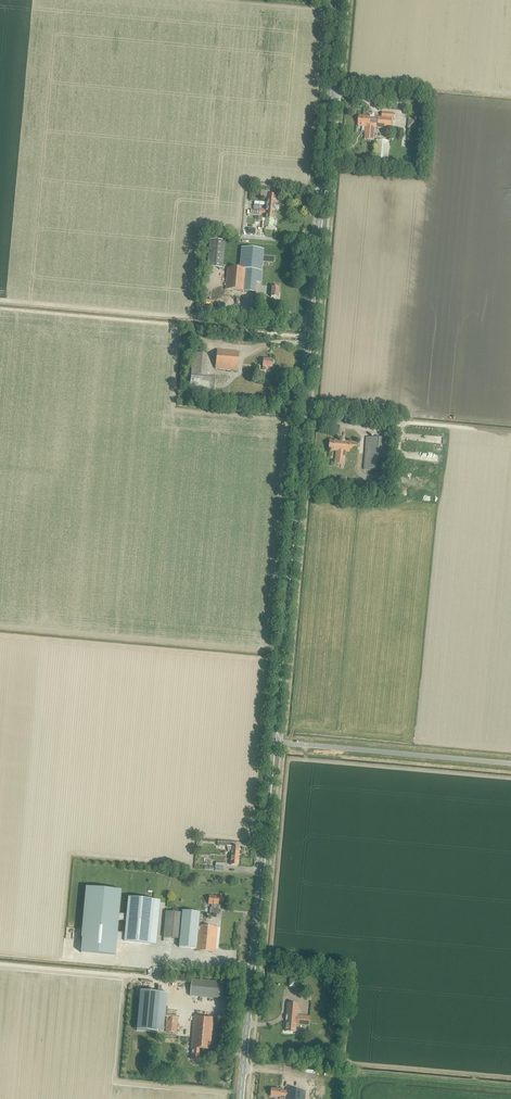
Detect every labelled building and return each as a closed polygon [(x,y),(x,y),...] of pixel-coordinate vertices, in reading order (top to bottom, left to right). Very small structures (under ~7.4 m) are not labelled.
[(391,129),(392,118),(394,118),(394,113),(382,112),(382,117),(359,115),(358,126),(365,126),(364,139),(374,140),(375,127),(391,129)] [(416,129),(417,120),(408,119),(407,128),(416,129)] [(388,163),(389,141),(376,139),(374,162),(388,163)] [(267,202),(275,203),(276,195),(269,195),(269,191),(261,190),(260,197),(267,197),(267,202)] [(267,202),(255,201),(254,204),(266,205),(266,210),(274,211),(275,203),(267,202)] [(260,210),(254,209),(254,210),(251,209),(251,213),(258,213),(259,213),(265,213),(265,218),(273,219),(274,211),(266,210),(260,210)] [(273,219),(265,218),(258,217),(258,220),(261,221),(265,221),(264,226),(272,227),(273,219)] [(226,241),(211,239),(207,267),(222,268),(226,241)] [(246,270),(244,291),(255,292),(256,282),(260,283),(261,271),(262,271),(264,250),(242,248),(240,269),(246,270)] [(244,291),(246,270),(227,268),(225,289),(244,291)] [(278,288),(279,285),(274,284),(273,287),(271,287),(271,297),(278,298),(279,288),(278,288)] [(215,369),(237,371),(238,352),(217,350),(215,369)] [(193,353),(191,375),(204,376),(206,354),(193,353)] [(267,369),(267,367),(272,367),(273,360),(263,359),(259,359),(259,364),(262,365),(262,366),(263,366),(263,369),(263,370),(266,370),(267,369)] [(191,376),(189,390),(214,392),(215,378),(191,376)] [(366,437),(364,469),(388,471),(390,438),(366,437)] [(356,453),(357,442),(329,439),(328,450),(335,451),(334,463),(344,464),(345,452),(356,453)] [(369,482),(368,496),(384,497),(385,484),(369,482)] [(238,856),(239,846),(227,845),(227,846),(228,846),(229,851),(231,851),(231,855),(238,856)] [(237,865),(238,856),(231,855),(230,865),(237,865)] [(223,871),(223,868),(224,863),(215,862),(215,867),(215,870),(223,871)] [(117,920),(126,920),(126,914),(118,914),(120,887),(85,884),(79,952),(114,955),(116,941),(124,942),(124,933),(116,932),(117,920)] [(223,902),(223,897),(209,896),(208,904),(211,904),(211,907),(210,907),(209,914),(218,915),(218,909),(220,908),(220,904),(218,904),(218,901),(223,902)] [(124,933),(124,942),(149,944),(154,901),(128,898),(126,914),(126,920),(124,933)] [(182,911),(172,910),(172,912),(166,911),(163,937),(180,939),(179,947),(196,949),(196,951),(214,952),(217,928),(201,926),(202,915),(199,914),(199,912),(182,911)] [(222,999),(223,982),(191,979),(189,996),(222,999)] [(155,1032),(159,993),(140,991),(136,1030),(155,1032)] [(287,1003),(285,1031),(295,1032),(296,1025),(308,1026),(309,1016),(297,1015),(298,1004),(287,1003)] [(200,1049),(210,1050),(213,1017),(194,1015),(191,1050),(192,1050),(191,1059),(199,1060),(200,1049)] [(176,1032),(178,1018),(166,1017),(165,1031),(176,1032)] [(271,1089),(270,1096),(279,1097),(279,1098),(281,1098),(304,1098),(305,1091),(286,1090),(286,1091),(280,1091),(280,1090),(271,1089)]
